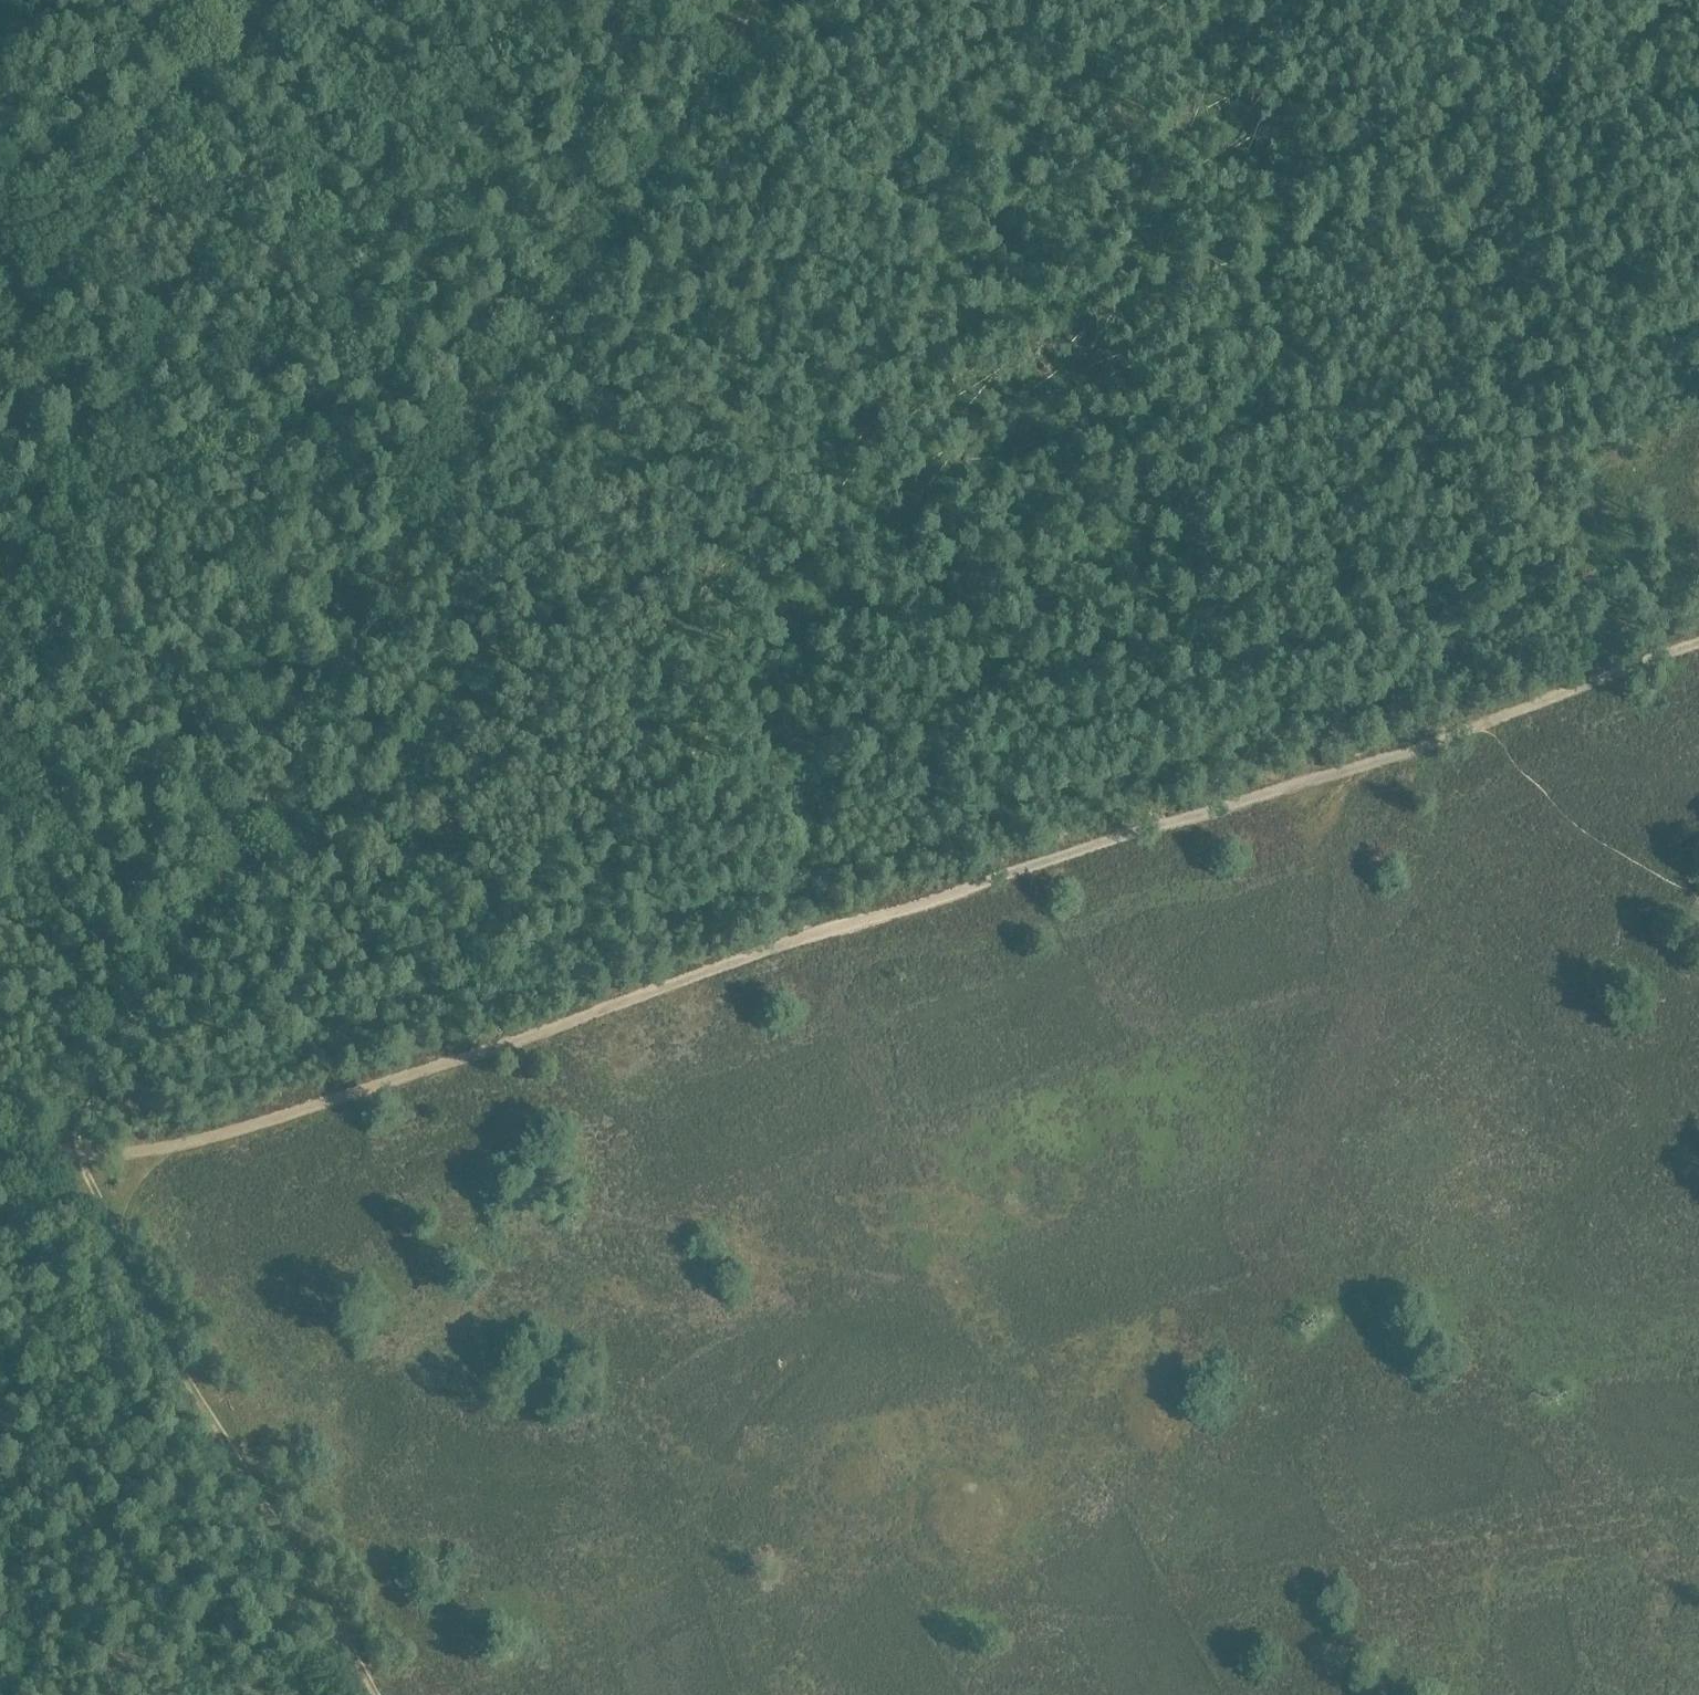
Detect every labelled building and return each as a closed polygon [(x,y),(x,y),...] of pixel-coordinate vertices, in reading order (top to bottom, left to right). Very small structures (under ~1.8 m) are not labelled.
[(466,1057),(440,1065),(442,1074),(469,1066),(466,1057)]
